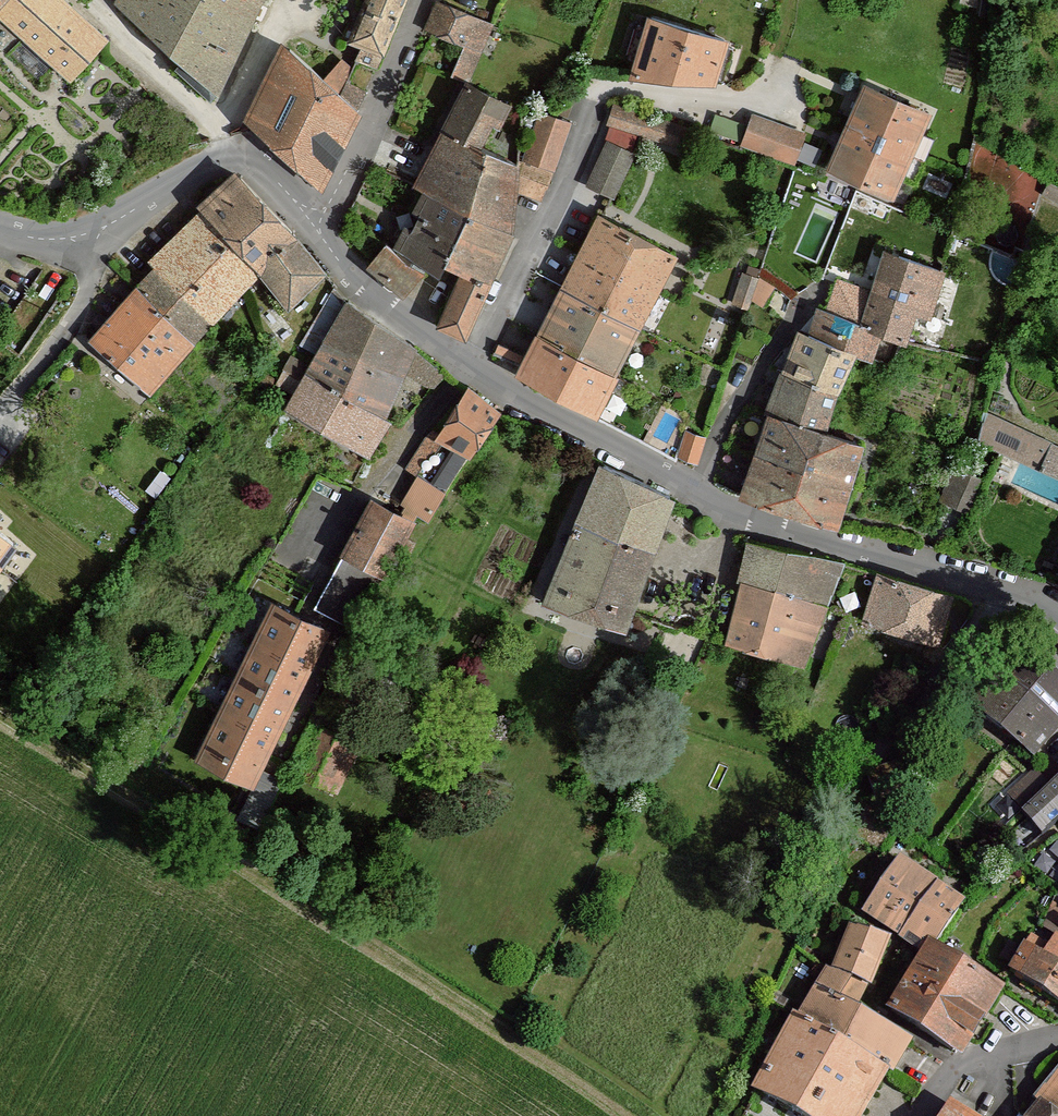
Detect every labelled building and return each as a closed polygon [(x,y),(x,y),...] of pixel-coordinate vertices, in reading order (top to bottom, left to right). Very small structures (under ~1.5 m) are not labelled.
[(61,0),(0,0),(0,8),(71,73),(101,36),(61,0)] [(118,0),(218,87),(258,0),(118,0)] [(348,39),(360,44),(354,58),(375,66),(402,0),(364,0),(348,39)] [(438,4),(429,28),(466,42),(479,48),(488,23),(438,4)] [(650,15),(630,77),(717,83),(730,40),(650,15)] [(466,42),(452,74),(465,80),(479,48),(466,42)] [(280,46),(246,117),(318,182),(354,113),(336,97),(318,81),(280,46)] [(345,80),(351,66),(341,58),(318,81),(336,97),(345,80)] [(336,97),(354,113),(364,90),(345,80),(336,97)] [(469,81),(442,131),(482,147),(493,126),(501,129),(513,103),(469,81)] [(866,81),(827,169),(897,200),(936,112),(866,81)] [(616,104),(609,125),(682,148),(689,127),(616,104)] [(543,112),(525,161),(556,173),(574,123),(543,112)] [(756,114),(744,146),(793,161),(805,130),(756,114)] [(414,182),(413,185),(424,191),(470,213),(511,232),(516,166),(486,149),(482,147),(442,131),(435,144),(414,182)] [(962,174),(1026,215),(1050,179),(986,137),(962,174)] [(610,140),(587,186),(616,199),(639,154),(610,140)] [(237,174),(204,206),(260,267),(291,302),(322,270),(292,231),(237,174)] [(394,246),(440,274),(445,265),(470,213),(424,191),(413,210),(420,214),(413,228),(406,225),(394,246)] [(193,340),(260,267),(204,206),(151,260),(157,265),(139,286),(193,340)] [(461,271),(488,284),(511,232),(470,213),(445,265),(461,271)] [(599,218),(518,375),(595,415),(673,257),(599,218)] [(420,271),(385,245),(370,263),(403,294),(420,271)] [(882,332),(911,343),(920,316),(933,320),(949,271),(887,251),(875,287),(863,325),(882,332)] [(768,305),(777,277),(746,267),(737,295),(768,305)] [(461,271),(437,328),(463,338),(488,284),(461,271)] [(875,287),(839,276),(828,311),(863,325),(875,287)] [(139,286),(92,340),(150,390),(193,340),(139,286)] [(418,351),(349,301),(308,372),(388,418),(418,351)] [(828,311),(819,307),(811,334),(856,353),(872,360),(882,332),(863,325),(828,311)] [(811,334),(803,332),(787,374),(837,395),(856,353),(811,334)] [(308,372),(287,409),(370,455),(392,419),(388,418),(308,372)] [(837,395),(787,374),(772,416),(826,435),(837,395)] [(470,388),(441,434),(472,452),(500,411),(470,388)] [(976,436),(1057,473),(1057,444),(987,412),(976,436)] [(772,416),(743,496),(837,526),(862,446),(826,435),(772,416)] [(686,432),(678,456),(697,462),(704,438),(686,432)] [(600,463),(543,603),(621,630),(670,497),(600,463)] [(952,470),(941,500),(966,510),(978,481),(952,470)] [(446,491),(418,475),(402,503),(406,506),(402,512),(414,519),(417,514),(429,521),(446,491)] [(372,497),(344,551),(389,575),(417,520),(414,519),(402,512),(372,497)] [(19,537),(0,522),(0,560),(19,537)] [(838,560),(745,540),(735,576),(741,577),(822,604),(838,560)] [(344,551),(315,608),(359,631),(389,575),(344,551)] [(877,570),(862,619),(932,641),(947,591),(877,570)] [(741,577),(726,637),(801,660),(822,604),(741,577)] [(273,601),(195,760),(254,789),(332,630),(290,609),(273,601)] [(1057,728),(1057,679),(1020,647),(971,703),(1033,757),(1057,728)] [(313,725),(293,769),(336,789),(357,746),(313,725)] [(1057,818),(1057,752),(1056,749),(1007,782),(1040,830),(1057,818)] [(897,856),(859,913),(920,953),(927,943),(933,947),(964,901),(897,856)] [(883,939),(846,926),(829,970),(860,983),(865,986),(883,939)] [(1055,933),(1041,954),(1057,965),(1057,935),(1055,933)] [(920,953),(887,1007),(959,1051),(998,987),(933,947),(927,943),(920,953)] [(1008,971),(1057,1003),(1057,965),(1041,954),(1025,945),(1008,971)] [(860,983),(829,970),(823,967),(812,987),(849,1007),(860,983)] [(849,1007),(812,987),(793,1016),(883,1069),(882,1071),(887,1074),(906,1039),(849,1007)] [(751,1089),(795,1115),(856,1115),(882,1071),(883,1069),(793,1016),(751,1089)] [(1043,1088),(1033,1099),(1040,1103),(1056,1115),(1057,1115),(1057,1070),(1043,1088)] [(1030,1115),(1056,1115),(1040,1103),(1030,1115)]
